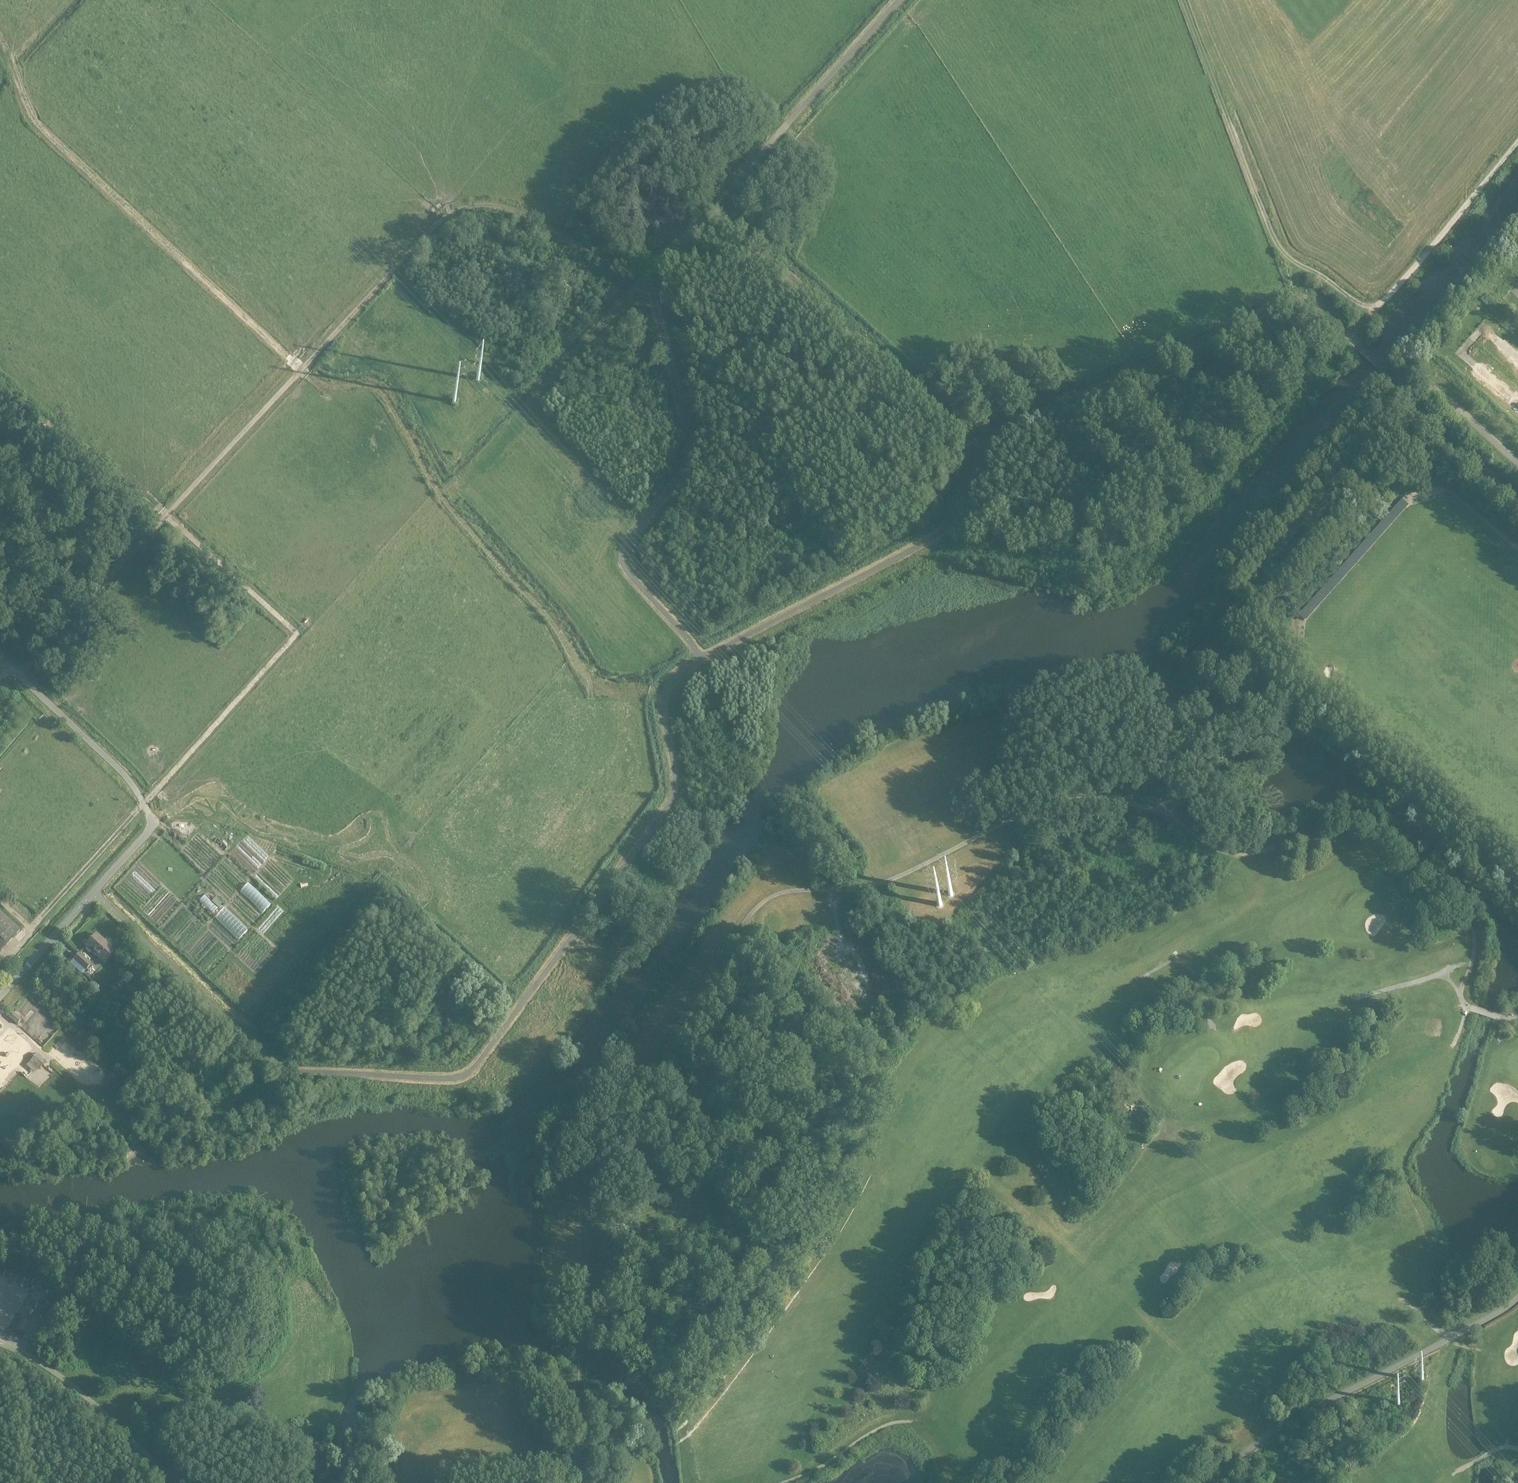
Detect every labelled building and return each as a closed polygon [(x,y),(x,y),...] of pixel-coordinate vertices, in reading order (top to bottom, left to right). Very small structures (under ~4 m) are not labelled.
[(1398,508),(1402,511),(1407,504),(1403,501),(1398,508)] [(206,895),(201,900),(213,913),(217,908),(206,895)] [(20,930),(0,912),(0,951),(20,930)] [(104,963),(114,951),(96,934),(85,946),(104,963)] [(86,969),(91,964),(79,953),(74,959),(86,969)] [(12,1015),(9,1018),(17,1024),(21,1020),(13,1013),(12,1015)] [(37,1053),(26,1065),(35,1074),(43,1065),(46,1062),(37,1053)] [(101,1081),(107,1088),(117,1079),(111,1072),(108,1075),(101,1081)]
